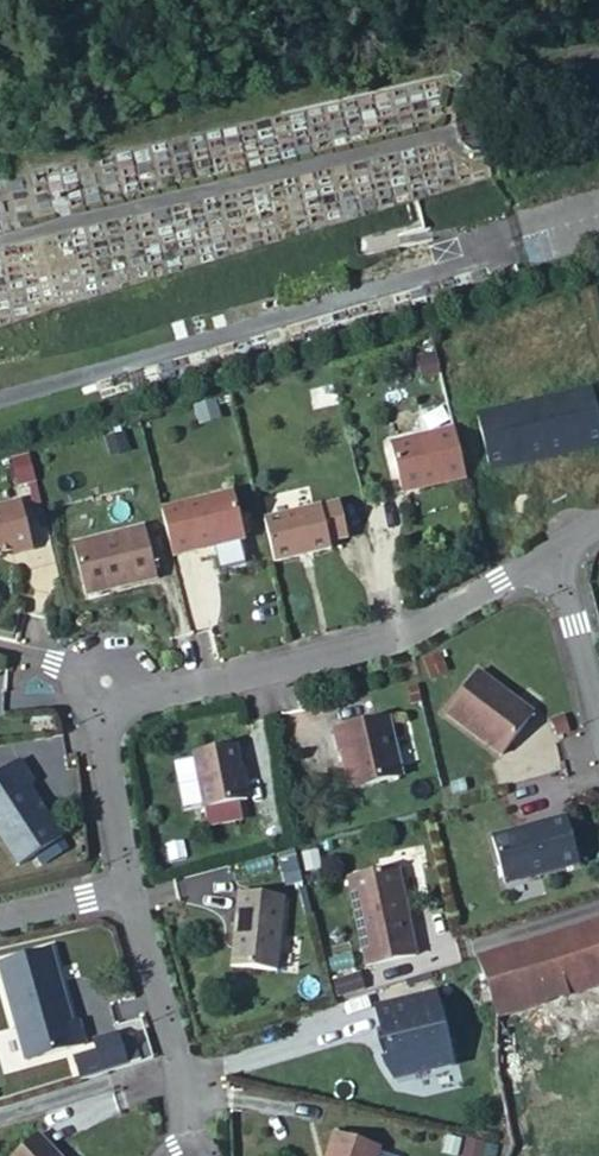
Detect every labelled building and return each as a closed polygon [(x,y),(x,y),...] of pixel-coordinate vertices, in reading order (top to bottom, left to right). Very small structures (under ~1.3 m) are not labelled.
[(598,432),(598,430),(586,378),(476,403),(488,458),(598,432)] [(463,470),(451,420),(385,434),(397,485),(463,470)] [(30,454),(9,458),(13,484),(34,480),(30,454)] [(161,492),(171,540),(246,523),(235,475),(161,492)] [(31,539),(20,485),(0,489),(0,541),(10,539),(10,543),(31,539)] [(337,492),(268,507),(278,553),(327,543),(325,535),(344,532),(337,492)] [(119,570),(154,563),(143,509),(74,524),(83,568),(118,563),(119,570)] [(499,750),(530,706),(472,666),(441,708),(499,750)] [(399,770),(385,712),(334,725),(337,746),(342,745),(351,781),(399,770)] [(203,803),(245,793),(233,736),(191,744),(203,803)] [(52,835),(15,782),(21,777),(6,758),(0,763),(0,851),(13,868),(52,835)] [(500,878),(572,856),(559,812),(486,834),(500,878)] [(356,958),(404,945),(382,862),(334,874),(356,958)] [(231,962),(275,965),(279,894),(235,890),(231,962)] [(477,958),(495,1014),(513,1010),(598,984),(598,918),(477,958)] [(79,1036),(73,1012),(66,1013),(47,948),(0,958),(0,979),(19,1051),(79,1036)] [(455,1061),(438,988),(376,1002),(382,1024),(376,1026),(382,1056),(393,1076),(455,1061)] [(72,1047),(79,1076),(127,1064),(120,1035),(72,1047)] [(380,1148),(336,1134),(329,1155),(377,1155),(380,1148)] [(41,1137),(17,1155),(55,1155),(41,1137)]
